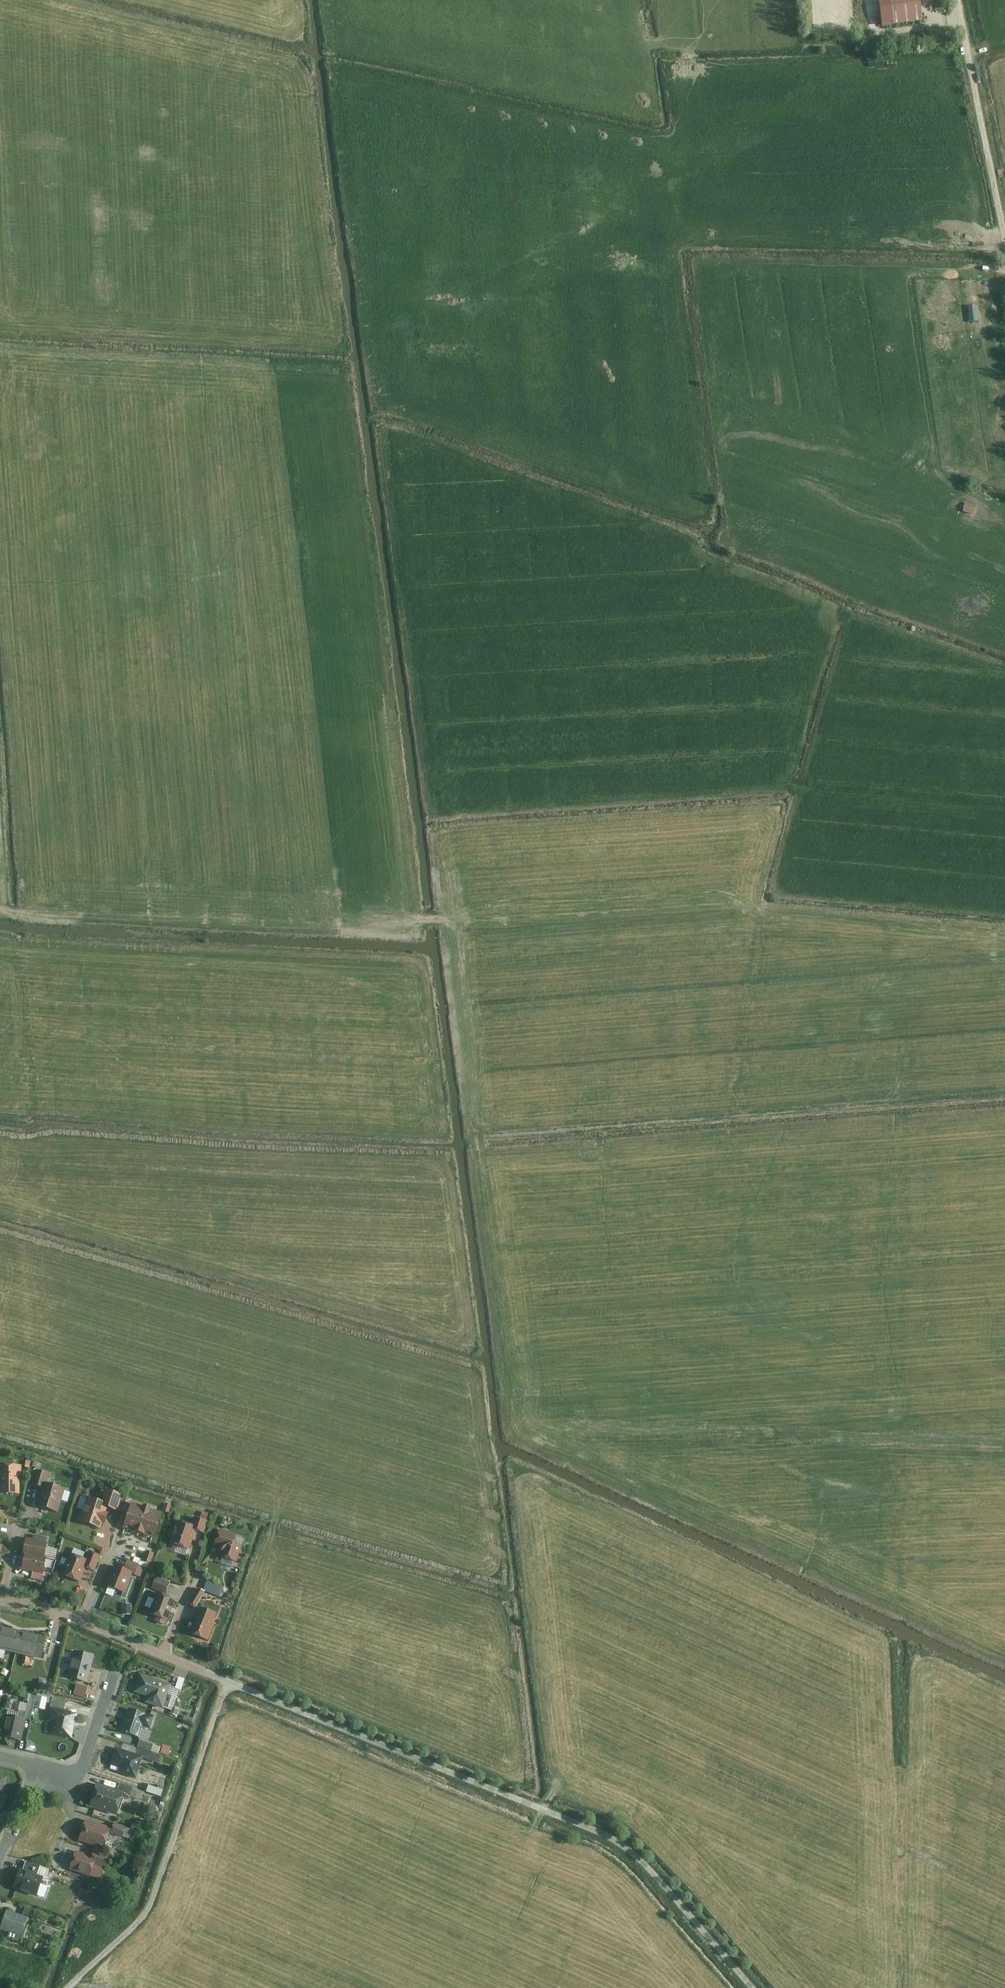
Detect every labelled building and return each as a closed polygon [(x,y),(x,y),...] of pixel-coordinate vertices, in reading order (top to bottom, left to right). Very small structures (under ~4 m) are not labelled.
[(920,0),(880,0),(883,29),(923,25),(920,0)] [(962,512),(972,513),(973,503),(963,503),(962,512)] [(20,1491),(20,1463),(1,1463),(1,1491),(20,1491)] [(50,1472),(37,1468),(32,1484),(44,1488),(39,1505),(56,1510),(63,1487),(47,1482),(50,1472)] [(121,1493),(106,1488),(102,1500),(90,1495),(82,1519),(101,1525),(108,1504),(117,1507),(121,1493)] [(155,1503),(148,1501),(147,1505),(133,1501),(125,1527),(154,1535),(161,1509),(154,1507),(155,1503)] [(179,1523),(173,1545),(190,1550),(195,1532),(203,1534),(206,1521),(196,1519),(193,1527),(179,1523)] [(226,1547),(222,1556),(235,1562),(245,1538),(224,1529),(218,1543),(226,1547)] [(23,1539),(20,1551),(25,1552),(43,1556),(46,1543),(23,1539)] [(157,1549),(150,1547),(146,1558),(136,1554),(134,1559),(129,1557),(126,1565),(117,1562),(109,1584),(125,1590),(132,1571),(142,1575),(146,1564),(151,1566),(157,1549)] [(89,1550),(87,1557),(71,1552),(62,1575),(81,1582),(87,1568),(94,1570),(100,1554),(89,1550)] [(25,1552),(22,1568),(41,1571),(45,1556),(43,1556),(25,1552)] [(153,1585),(166,1591),(170,1581),(156,1576),(153,1585)] [(190,1603),(197,1608),(207,1595),(200,1590),(190,1603)] [(157,1591),(148,1613),(158,1617),(157,1620),(166,1624),(177,1599),(157,1591)] [(131,1601),(122,1601),(122,1612),(131,1612),(131,1601)] [(201,1607),(189,1632),(206,1639),(217,1615),(201,1607)] [(48,1637),(0,1626),(0,1656),(6,1658),(8,1650),(25,1654),(23,1663),(30,1665),(32,1656),(43,1658),(48,1637)] [(96,1654),(76,1649),(69,1677),(89,1682),(96,1654)] [(10,1670),(4,1667),(2,1673),(8,1675),(10,1670)] [(22,1675),(18,1671),(13,1676),(17,1680),(22,1675)] [(172,1683),(139,1673),(134,1691),(150,1696),(149,1702),(165,1707),(172,1683)] [(188,1678),(182,1676),(178,1687),(184,1689),(188,1678)] [(90,1686),(77,1683),(74,1694),(87,1698),(90,1686)] [(67,1702),(53,1699),(48,1720),(54,1721),(51,1733),(72,1738),(78,1713),(65,1710),(67,1702)] [(35,1704),(28,1702),(26,1710),(21,1709),(19,1716),(11,1714),(5,1735),(20,1739),(26,1718),(31,1720),(35,1704)] [(181,1708),(174,1706),(171,1713),(178,1715),(181,1708)] [(154,1716),(128,1708),(121,1731),(138,1737),(143,1724),(151,1726),(154,1716)] [(141,1738),(137,1753),(116,1746),(111,1763),(122,1767),(121,1771),(137,1776),(143,1758),(161,1763),(163,1754),(160,1753),(163,1745),(141,1738)] [(174,1746),(166,1743),(163,1752),(171,1754),(174,1746)] [(148,1791),(122,1782),(119,1791),(99,1784),(92,1805),(120,1815),(126,1796),(144,1802),(148,1791)] [(167,1788),(152,1783),(150,1790),(165,1795),(167,1788)] [(113,1822),(112,1827),(87,1818),(80,1838),(107,1847),(112,1832),(134,1839),(137,1830),(113,1822)] [(110,1855),(93,1850),(92,1856),(76,1851),(71,1868),(103,1878),(110,1855)] [(40,1866),(26,1862),(23,1871),(19,1869),(12,1888),(36,1896),(42,1877),(37,1875),(40,1866)] [(89,1883),(82,1880),(79,1888),(86,1891),(89,1883)] [(26,1915),(8,1909),(2,1926),(24,1933),(30,1916),(39,1919),(42,1910),(28,1906),(26,1915)]
